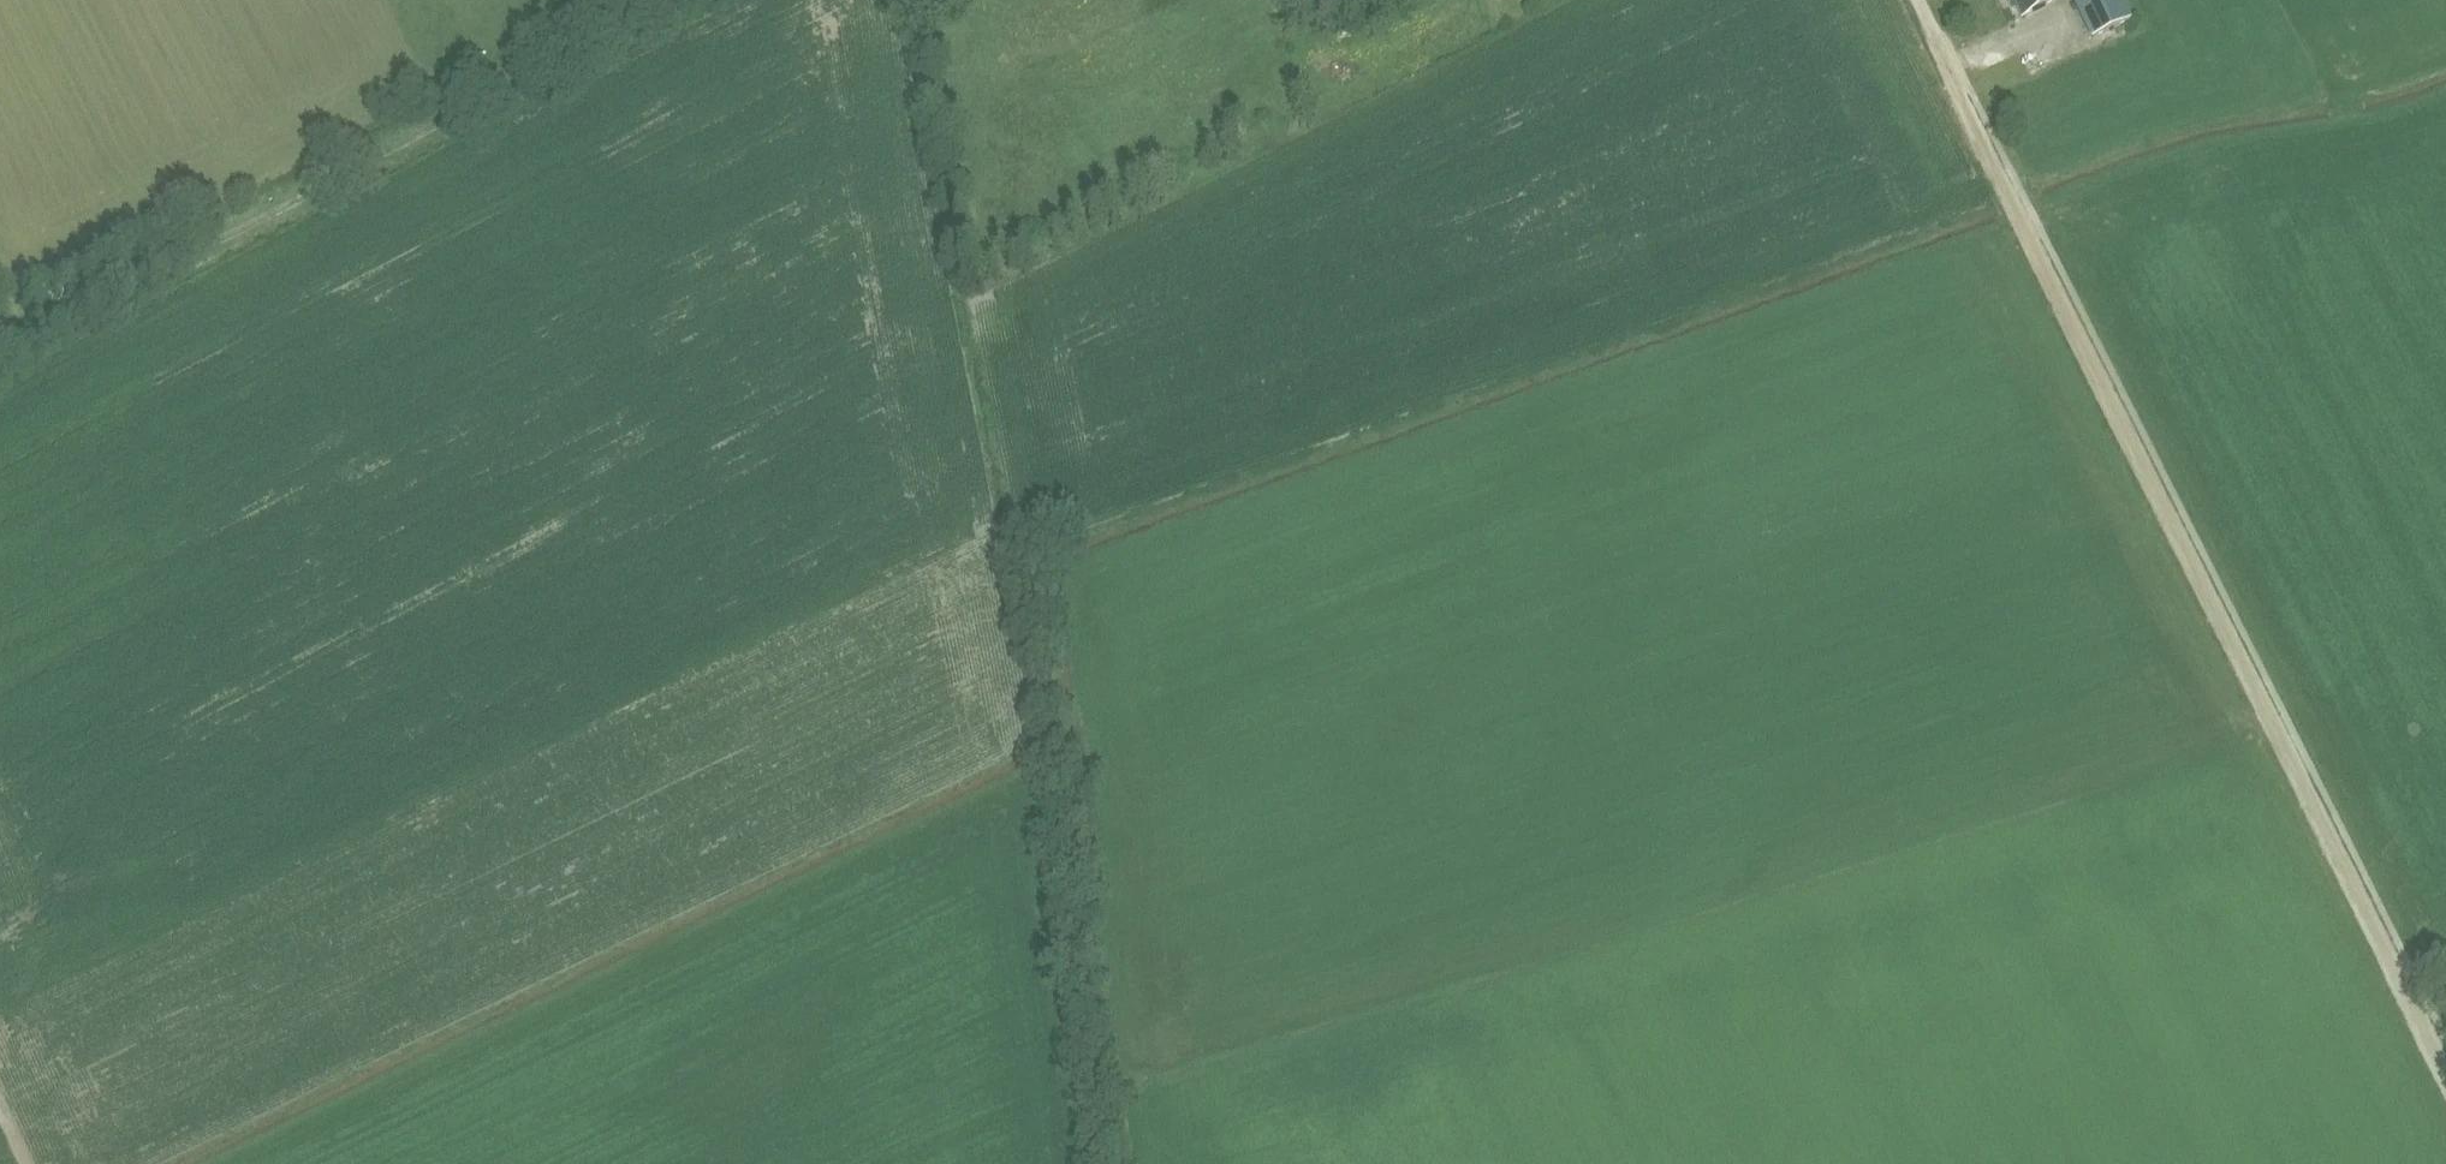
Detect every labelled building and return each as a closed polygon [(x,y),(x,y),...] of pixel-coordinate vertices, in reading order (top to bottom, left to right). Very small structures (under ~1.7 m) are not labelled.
[(2024,17),(2055,3),(2053,0),(2016,0),(2024,17)] [(2130,21),(2120,0),(2074,0),(2093,39),(2130,21)]
